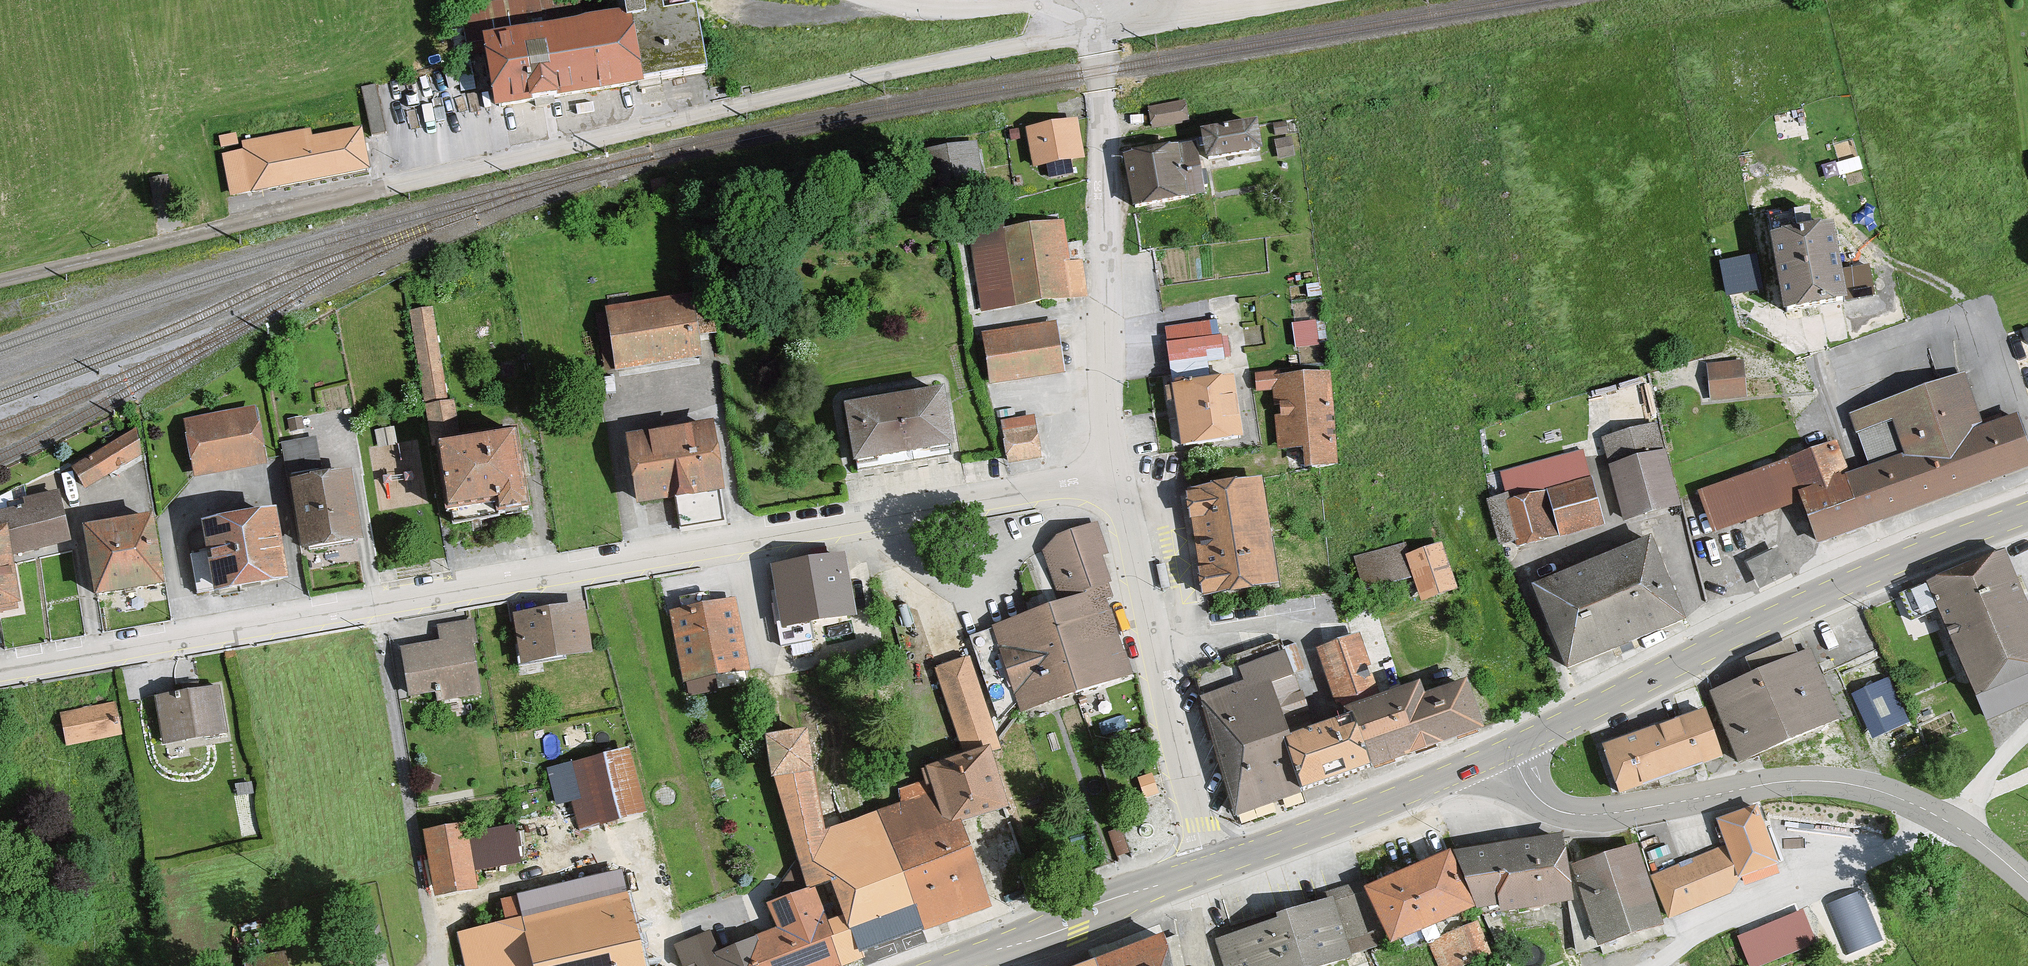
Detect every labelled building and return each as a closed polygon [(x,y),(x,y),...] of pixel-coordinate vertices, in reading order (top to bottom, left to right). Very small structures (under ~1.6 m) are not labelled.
[(628,14),(482,35),(493,108),(638,88),(628,14)] [(377,82),(366,84),(376,130),(386,128),(377,82)] [(1187,99),(1147,107),(1151,128),(1191,121),(1187,99)] [(1075,114),(1026,124),(1035,169),(1085,159),(1075,114)] [(1257,117),(1201,125),(1206,157),(1262,148),(1257,117)] [(360,125),(239,149),(248,192),(369,168),(360,125)] [(925,149),(931,185),(984,177),(978,139),(925,149)] [(1196,144),(1125,153),(1132,209),(1203,200),(1196,144)] [(155,205),(175,202),(171,171),(151,174),(155,205)] [(1062,223),(970,233),(979,310),(1071,299),(1062,223)] [(1839,229),(1775,241),(1788,313),(1852,302),(1839,229)] [(1757,257),(1722,264),(1728,298),(1762,292),(1757,257)] [(694,292),(605,306),(615,371),(704,357),(694,292)] [(433,310),(409,312),(424,402),(447,400),(433,310)] [(1297,320),(1301,344),(1324,340),(1320,316),(1297,320)] [(1166,325),(1173,385),(1238,375),(1231,317),(1166,325)] [(1055,329),(986,340),(992,382),(1062,371),(1055,329)] [(1745,362),(1706,365),(1709,399),(1748,395),(1745,362)] [(1338,372),(1275,376),(1281,467),(1344,463),(1338,372)] [(1173,385),(1184,449),(1248,439),(1238,375),(1173,385)] [(1700,495),(1715,535),(1799,504),(1815,548),(2027,470),(2027,434),(2021,415),(1986,428),(1966,376),(1852,418),(1869,466),(1850,473),(1839,443),(1700,495)] [(945,389),(843,407),(853,469),(955,451),(945,389)] [(455,403),(426,405),(428,424),(457,421),(455,403)] [(257,407),(184,419),(194,475),(267,462),(257,407)] [(1033,419),(1003,424),(1009,461),(1039,456),(1033,419)] [(517,427),(440,438),(449,508),(526,498),(517,427)] [(713,428),(627,439),(637,508),(723,496),(713,428)] [(1603,442),(1628,523),(1686,504),(1668,449),(1656,453),(1648,428),(1603,442)] [(392,431),(378,433),(380,444),(394,441),(392,431)] [(132,432),(70,467),(83,490),(146,455),(132,432)] [(317,438),(282,443),(299,548),(365,537),(354,471),(323,476),(317,438)] [(1509,496),(1488,503),(1506,557),(1606,524),(1581,449),(1502,474),(1509,496)] [(1258,483),(1190,494),(1206,594),(1275,583),(1258,483)] [(7,522),(14,553),(71,540),(59,487),(23,495),(25,502),(0,508),(0,523),(7,522)] [(279,504),(204,517),(217,590),(291,578),(279,504)] [(154,512),(85,522),(95,592),(164,582),(154,512)] [(7,522),(0,523),(0,606),(22,602),(14,553),(7,522)] [(1096,525),(1039,547),(1060,604),(1111,590),(1096,525)] [(1655,541),(1536,590),(1569,672),(1689,623),(1655,541)] [(1768,584),(1798,568),(1785,543),(1755,559),(1768,584)] [(1400,546),(1347,560),(1357,594),(1411,579),(1400,546)] [(1442,546),(1407,558),(1421,604),(1457,591),(1442,546)] [(1928,588),(1981,706),(2027,685),(2027,593),(2010,552),(1928,588)] [(839,556),(770,569),(781,630),(851,618),(839,556)] [(1106,594),(992,631),(1020,714),(1133,676),(1106,594)] [(735,597),(672,611),(688,684),(751,670),(735,597)] [(586,605),(512,618),(520,663),(594,650),(586,605)] [(440,643),(401,649),(411,708),(479,697),(471,646),(478,645),(474,620),(437,625),(440,643)] [(1283,648),(1280,641),(1232,658),(1233,661),(1194,674),(1236,814),(1302,791),(1286,742),(1266,684),(1291,674),(1283,648)] [(1351,717),(1370,767),(1480,729),(1465,685),(1423,700),(1418,687),(1375,703),(1354,641),(1325,651),(1348,718),(1351,717)] [(1283,648),(1291,674),(1305,668),(1296,643),(1283,648)] [(1709,693),(1715,708),(1733,755),(1737,766),(1843,726),(1815,653),(1709,693)] [(969,656),(937,667),(966,755),(989,747),(998,745),(969,656)] [(1286,742),(1311,732),(1291,674),(1266,684),(1286,742)] [(1887,680),(1849,698),(1874,742),(1909,723),(1887,680)] [(217,685),(153,696),(162,750),(226,739),(217,685)] [(115,702),(59,714),(67,747),(122,736),(115,702)] [(1715,708),(1605,750),(1623,797),(1733,755),(1715,708)] [(1286,742),(1302,791),(1370,767),(1351,717),(1348,718),(1311,732),(1286,742)] [(772,776),(774,776),(813,770),(807,727),(765,733),(772,776)] [(966,755),(922,769),(927,780),(896,790),(900,803),(878,811),(926,931),(990,906),(959,820),(1007,804),(989,747),(966,755)] [(627,750),(562,766),(578,832),(643,816),(627,750)] [(860,957),(926,931),(878,811),(824,829),(813,770),(774,776),(807,887),(832,880),(843,914),(860,957)] [(1151,776),(1141,780),(1146,795),(1156,792),(1153,783),(1151,776)] [(1758,808),(1719,822),(1741,882),(1781,867),(1758,808)] [(462,826),(421,834),(432,897),(474,889),(462,826)] [(1568,838),(1452,852),(1481,911),(1579,904),(1573,868),(1568,838)] [(1641,848),(1573,868),(1579,904),(1597,953),(1669,932),(1653,877),(1641,848)] [(1718,849),(1653,877),(1672,921),(1737,893),(1718,849)] [(1452,852),(1367,893),(1396,952),(1423,939),(1440,931),(1481,911),(1452,852)] [(501,900),(506,922),(456,933),(463,965),(645,965),(623,872),(501,900)] [(1868,883),(1820,903),(1839,952),(1888,932),(1868,883)] [(860,957),(843,914),(828,920),(814,887),(768,905),(777,928),(718,951),(710,930),(675,944),(684,965),(689,965),(694,964),(695,965),(836,965),(860,957)] [(1217,938),(1223,965),(1354,965),(1351,956),(1370,948),(1349,887),(1326,892),(1332,905),(1217,938)] [(1737,937),(1750,965),(1769,965),(1816,945),(1800,910),(1737,937)] [(1423,939),(1437,965),(1485,965),(1498,959),(1480,921),(1444,939),(1440,931),(1423,939)] [(1178,936),(1165,941),(1164,938),(1091,965),(1089,965),(1183,965),(1178,936)]
